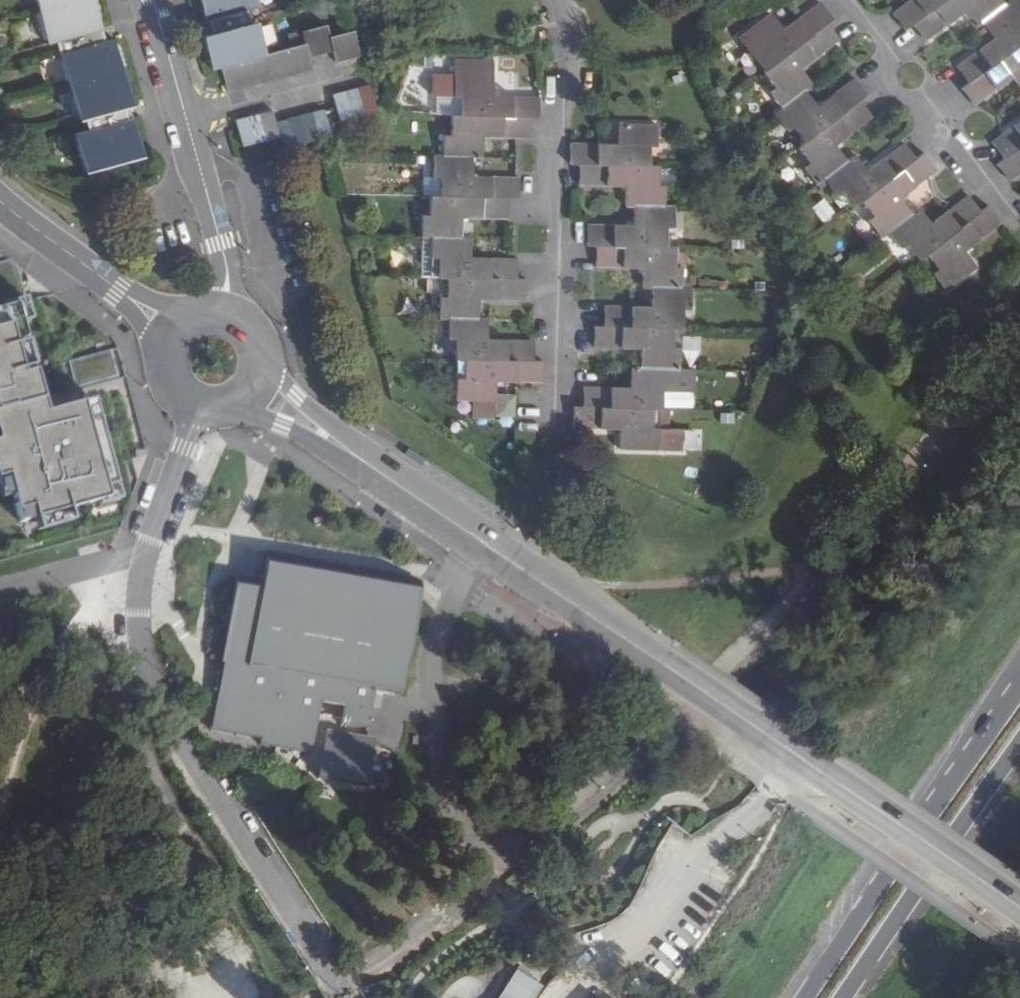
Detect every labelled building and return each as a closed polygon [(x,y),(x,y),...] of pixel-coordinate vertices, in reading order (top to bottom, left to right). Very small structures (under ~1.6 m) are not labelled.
[(84,172),(99,167),(143,155),(129,106),(133,105),(115,40),(104,42),(100,29),(101,28),(94,0),(35,0),(47,45),(57,41),(78,119),(85,117),(89,131),(75,136),(84,172)] [(206,22),(203,23),(206,36),(203,37),(211,69),(221,67),(266,55),(257,24),(251,25),(247,11),(262,7),(260,0),(201,0),(206,22)] [(944,0),(911,0),(906,3),(892,14),(905,30),(913,24),(944,0)] [(1007,4),(1004,0),(944,0),(913,24),(926,41),(946,25),(964,12),(976,27),(983,22),(1007,4)] [(1019,44),(1019,0),(1011,0),(1007,4),(983,22),(995,38),(971,56),(957,67),(969,83),(1019,44)] [(772,65),(826,25),(834,18),(821,2),(800,18),(785,30),(772,14),(741,37),(754,55),(760,50),(772,65)] [(783,108),(807,90),(814,85),(802,69),(817,57),(838,40),(826,25),(772,65),(764,72),(776,87),(770,92),(783,108)] [(266,55),(221,67),(228,93),(313,70),(310,59),(334,53),(337,63),(361,57),(354,31),(330,37),(327,26),(303,32),(306,44),(266,55)] [(969,83),(961,89),(974,105),(988,94),(1013,77),(1019,85),(1019,44),(969,83)] [(540,98),(513,97),(493,97),(494,76),(495,61),(455,60),(455,74),(453,97),(462,97),(461,116),(530,118),(540,118),(540,98)] [(860,100),(868,94),(855,78),(841,89),(818,106),(807,90),(783,108),(776,113),(789,131),(795,127),(806,141),(860,100)] [(273,110),(236,121),(243,146),(280,137),(282,148),(288,147),(321,138),(344,132),(340,120),(376,110),(369,84),(333,94),(337,106),(276,123),(273,110)] [(817,184),(824,179),(848,160),(836,144),(858,127),(873,116),(860,100),(806,141),(799,147),(811,163),(805,168),(817,184)] [(461,116),(452,116),(451,135),(443,135),(442,157),(473,157),(482,157),(483,137),(503,138),(530,138),(530,118),(461,116)] [(1012,126),(991,142),(1003,158),(1004,159),(1019,146),(1019,121),(1012,126)] [(619,144),(597,144),(570,143),(570,165),(579,165),(650,166),(651,147),(658,147),(658,124),(619,124),(619,144)] [(917,158),(904,142),(883,158),(868,170),(856,154),(848,160),(824,179),(837,195),(843,191),(855,206),(862,200),(917,158)] [(1009,181),(1019,173),(1019,146),(1004,159),(1003,158),(996,164),(1009,181)] [(880,236),(888,231),(912,212),(900,198),(923,180),(937,169),(924,152),(917,158),(862,200),(874,216),(869,220),(880,236)] [(442,157),(434,156),(433,177),(441,178),(441,197),(510,198),(510,199),(519,199),(520,178),(502,178),(472,178),(473,157),(442,157)] [(660,166),(650,166),(579,165),(579,185),(606,185),(627,187),(627,206),(636,206),(665,207),(666,187),(659,186),(660,166)] [(908,243),(919,258),(927,253),(981,212),(981,211),(968,195),(947,211),(933,223),(920,206),(912,212),(888,231),(902,248),(908,243)] [(441,197),(431,197),(430,217),(423,216),(422,237),(423,237),(432,237),(461,238),(461,218),(492,219),(509,219),(510,199),(510,198),(441,197)] [(964,250),(1001,222),(988,205),(981,211),(981,212),(927,253),(939,269),(934,273),(947,290),(977,267),(964,250)] [(675,207),(665,207),(636,206),(636,225),(605,225),(588,225),(587,246),(596,246),(667,247),(668,227),(675,228),(675,207)] [(423,237),(421,278),(432,278),(432,258),(432,237),(423,237)] [(432,258),(432,278),(439,278),(449,278),(518,279),(518,259),(491,259),(471,257),(472,238),(461,238),(432,237),(432,258)] [(667,247),(596,246),(596,266),(623,267),(644,268),(644,287),(653,287),(683,288),(683,267),(677,267),(677,247),(667,247)] [(1,499),(13,496),(22,529),(37,525),(38,530),(72,521),(69,510),(98,502),(99,505),(120,500),(103,436),(112,434),(107,416),(99,418),(94,400),(124,392),(112,347),(68,359),(76,390),(42,399),(21,322),(31,319),(26,301),(27,300),(23,287),(18,266),(9,260),(0,263),(0,496),(1,499)] [(439,298),(438,318),(449,319),(478,319),(479,299),(509,300),(526,301),(527,279),(518,279),(449,278),(448,298),(439,298)] [(652,307),(622,307),(604,306),(604,327),(675,329),(684,329),(684,310),(693,310),(693,288),(683,288),(653,287),(652,307)] [(534,361),(535,341),(508,340),(488,339),(488,319),(478,319),(449,319),(448,340),(456,340),(455,359),(464,360),(534,361)] [(675,329),(604,327),(595,326),(594,347),(612,348),(643,349),(642,368),(682,369),(682,348),(674,348),(675,329)] [(497,380),(516,381),(543,382),(544,361),(534,361),(464,360),(464,379),(456,379),(456,400),(496,402),(497,380)] [(695,369),(682,369),(642,368),(632,368),(632,388),(611,387),(584,387),(583,407),(654,409),(664,409),(664,391),(694,391),(695,369)] [(654,409),(583,407),(574,407),(573,428),(579,428),(622,429),(622,449),(660,450),(661,429),(654,428),(654,409)] [(231,737),(261,741),(260,747),(275,750),(311,757),(312,750),(323,752),(317,780),(366,788),(374,740),(366,738),(361,738),(364,726),(368,727),(375,692),(399,696),(416,597),(414,597),(416,590),(417,579),(270,553),(268,564),(267,570),(264,570),(261,582),(238,578),(237,583),(236,590),(233,589),(224,646),(226,647),(223,664),(221,676),(214,674),(213,680),(212,687),(219,688),(218,691),(213,722),(216,726),(233,729),(231,737)] [(225,740),(222,736),(220,751),(234,753),(225,740)] [(234,753),(220,751),(219,758),(239,760),(234,753)]
